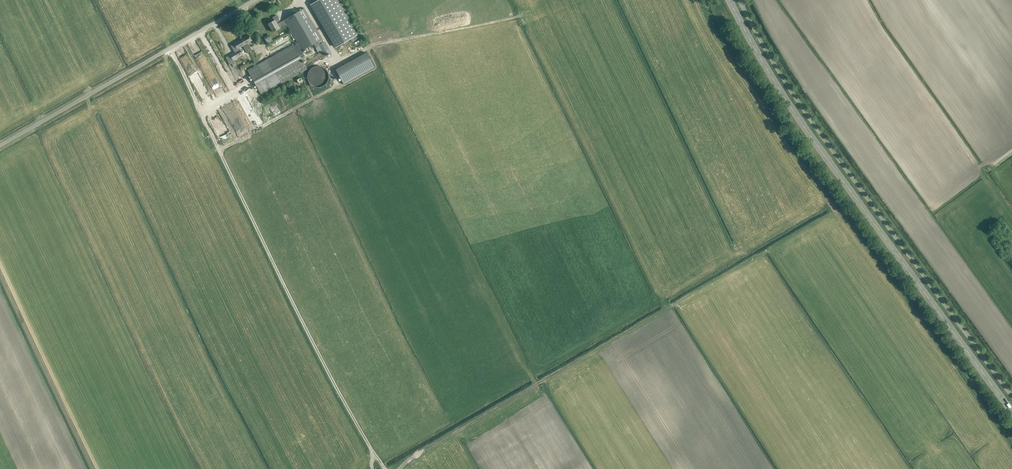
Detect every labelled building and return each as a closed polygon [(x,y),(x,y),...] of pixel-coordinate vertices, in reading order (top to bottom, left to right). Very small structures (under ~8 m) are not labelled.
[(311,4),(336,48),(357,36),(336,0),(318,0),(311,4)] [(293,46),(248,71),(261,93),(306,68),(297,52),(302,50),(302,51),(313,44),(319,54),(323,52),(325,56),(330,53),(324,42),(323,42),(322,39),(304,8),(277,24),(277,23),(280,21),(277,15),(272,18),(274,21),(268,24),(273,32),(283,26),(284,27),(287,25),(300,47),(295,49),(293,46)] [(249,35),(242,39),(241,39),(244,45),(245,44),(247,48),(250,47),(247,43),(252,41),(249,35)] [(234,44),(231,46),(234,52),(240,49),(239,48),(243,46),(245,50),(247,48),(245,44),(244,45),(241,39),(234,43),(234,44)] [(234,52),(230,55),(233,61),(237,59),(237,58),(243,54),(240,49),(234,52)] [(368,53),(336,69),(344,84),(375,67),(368,53)] [(308,74),(307,77),(308,79),(309,82),(310,84),(312,86),(315,87),(318,87),(321,87),(323,86),(325,84),(327,82),(328,79),(329,77),(328,74),(327,71),(325,69),(323,67),(321,66),(318,66),(315,66),(312,67),(310,69),(309,71),(308,74)] [(213,80),(215,84),(222,80),(214,67),(206,72),(212,81),(213,80)] [(227,67),(221,71),(232,89),(238,86),(227,67)]
